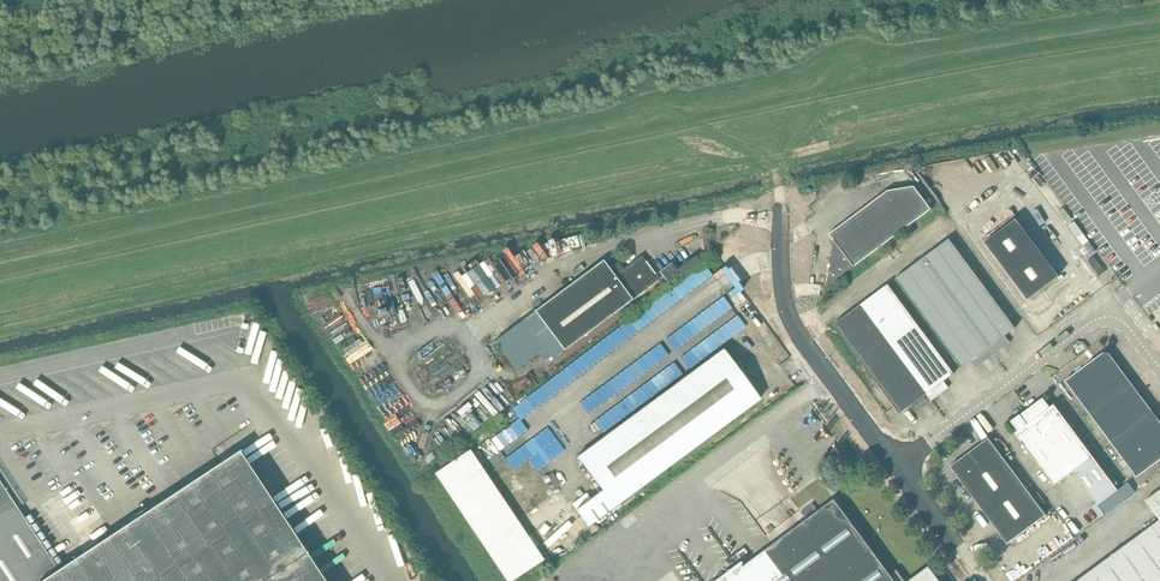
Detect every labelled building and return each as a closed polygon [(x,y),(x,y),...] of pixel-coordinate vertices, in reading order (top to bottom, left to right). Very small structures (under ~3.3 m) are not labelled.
[(888,190),(830,234),(834,240),(827,287),(931,209),(914,186),(888,190)] [(949,239),(923,258),(994,355),(1010,343),(1005,336),(1015,328),(949,239)] [(535,311),(494,342),(516,371),(539,354),(545,362),(552,356),(553,359),(564,351),(650,286),(660,279),(642,255),(623,269),(618,262),(609,269),(603,260),(593,267),(535,311)] [(671,263),(660,272),(668,283),(680,275),(681,276),(700,261),(695,256),(676,270),(671,263)] [(1099,276),(1104,271),(1093,256),(1088,260),(1099,276)] [(994,355),(923,258),(896,279),(962,368),(972,360),(977,367),(994,355)] [(888,284),(861,304),(932,400),(949,388),(944,381),(954,374),(888,284)] [(932,400),(861,304),(834,324),(901,414),(911,406),(916,412),(932,400)] [(603,491),(577,509),(587,526),(614,506),(760,399),(723,349),(577,456),(603,491)] [(1065,381),(1086,410),(1128,379),(1110,354),(1110,353),(1103,352),(1103,355),(1065,381)] [(1086,410),(1108,442),(1151,410),(1128,379),(1086,410)] [(1027,409),(1073,471),(1074,470),(1099,504),(1118,490),(1093,456),(1054,404),(1053,405),(1054,406),(1051,408),(1043,397),(1027,409)] [(1073,471),(1027,409),(1011,421),(1019,432),(1017,434),(1016,433),(1015,434),(1054,485),(1073,471)] [(1108,442),(1134,479),(1159,460),(1159,422),(1158,418),(1152,410),(1151,410),(1108,442)] [(950,467),(1008,544),(1046,515),(989,438),(950,467)] [(239,451),(58,569),(55,565),(0,481),(0,580),(326,580),(239,451)] [(1146,501),(1159,519),(1159,490),(1146,501)] [(835,500),(722,580),(906,580),(897,569),(890,574),(835,500)] [(1077,580),(1159,580),(1159,520),(1077,580)] [(929,566),(907,580),(940,580),(929,566)]
